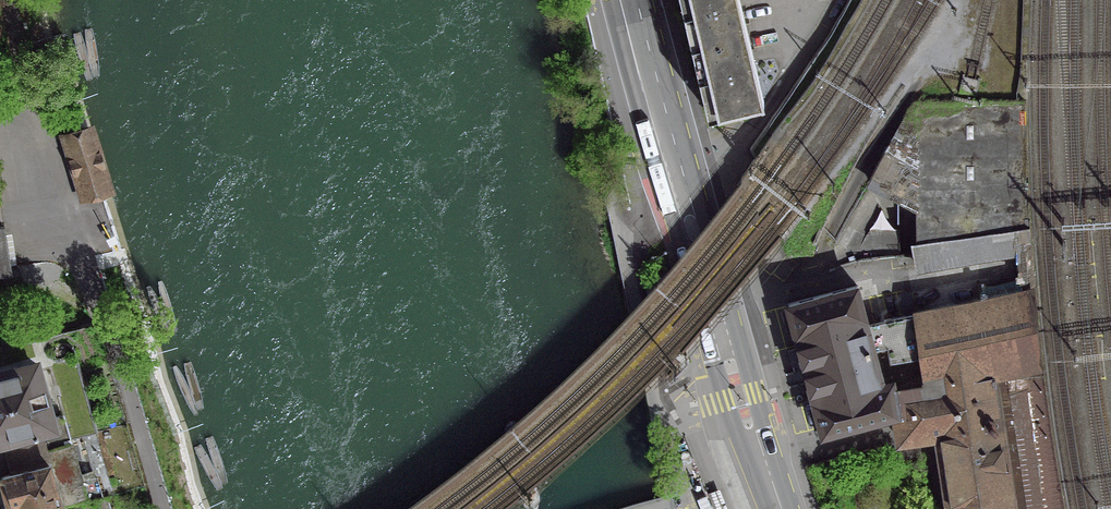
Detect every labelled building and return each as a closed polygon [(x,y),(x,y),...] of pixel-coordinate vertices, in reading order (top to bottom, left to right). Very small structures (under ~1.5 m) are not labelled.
[(706,115),(761,102),(736,0),(679,0),(706,115)] [(1025,102),(913,102),(870,180),(915,190),(916,251),(916,254),(917,265),(1016,249),(1018,278),(1025,287),(1025,292),(1033,291),(1029,239),(1026,167),(1025,102)] [(79,199),(101,193),(81,130),(60,136),(79,199)] [(870,228),(860,246),(860,259),(900,255),(900,253),(899,228),(870,228)] [(812,405),(813,404),(820,433),(892,414),(888,388),(891,388),(890,382),(880,385),(870,349),(885,346),(888,361),(920,355),(914,313),(864,324),(854,287),(784,305),(812,405)] [(914,313),(920,355),(924,382),(931,381),(992,372),(1005,461),(1013,508),(1064,508),(1057,477),(1044,389),(1041,367),(1033,291),(1025,292),(914,313)] [(4,437),(5,443),(6,443),(12,462),(68,446),(69,445),(67,441),(60,416),(47,419),(47,417),(46,417),(33,371),(35,371),(33,365),(27,366),(28,368),(0,376),(0,438),(4,437)] [(937,436),(942,471),(1005,461),(992,372),(931,381),(937,436)] [(892,414),(897,442),(937,436),(931,381),(924,382),(891,388),(888,388),(892,414)] [(68,446),(12,462),(15,474),(0,478),(0,483),(7,507),(16,505),(17,508),(58,508),(84,502),(77,476),(78,476),(70,445),(69,445),(68,446)] [(1005,461),(942,471),(947,508),(1013,508),(1005,461)] [(711,508),(717,508),(719,508),(712,487),(704,490),(711,508)]
